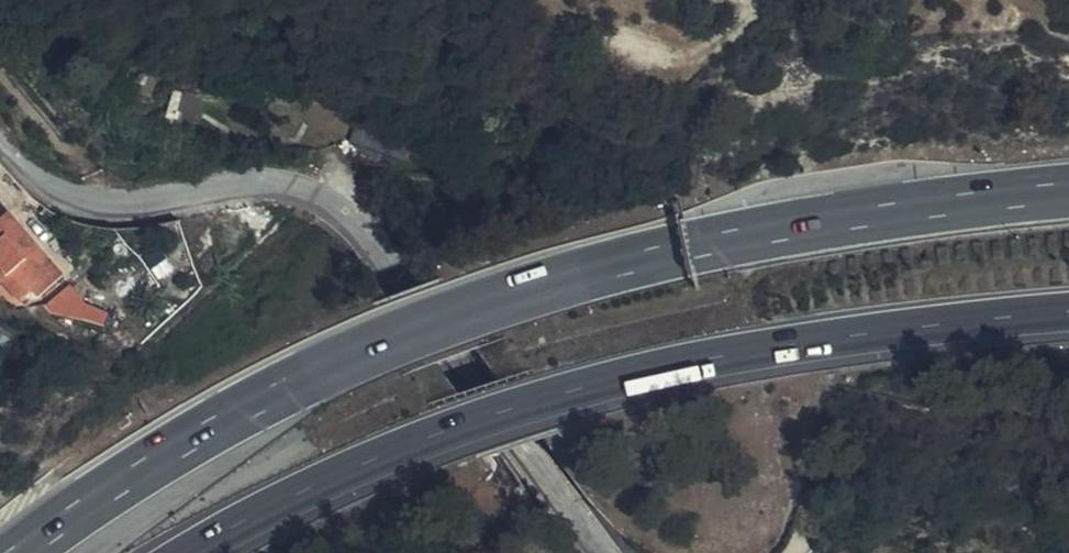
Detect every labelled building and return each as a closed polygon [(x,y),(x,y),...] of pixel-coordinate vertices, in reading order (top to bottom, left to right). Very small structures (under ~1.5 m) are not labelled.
[(139,92),(145,77),(135,74),(134,76),(106,68),(102,78),(139,92)] [(148,71),(145,77),(139,92),(151,96),(160,76),(148,71)] [(271,74),(260,101),(326,127),(337,99),(271,74)] [(361,108),(357,115),(370,122),(374,114),(361,108)] [(351,143),(415,164),(433,159),(435,147),(358,124),(351,143)] [(433,159),(415,164),(430,168),(433,159)] [(32,248),(1,212),(0,213),(0,285),(13,300),(25,290),(31,298),(48,282),(24,254),(25,254),(32,248)] [(56,277),(32,248),(25,254),(24,254),(48,282),(56,277)] [(152,332),(157,313),(119,304),(113,324),(152,332)]
